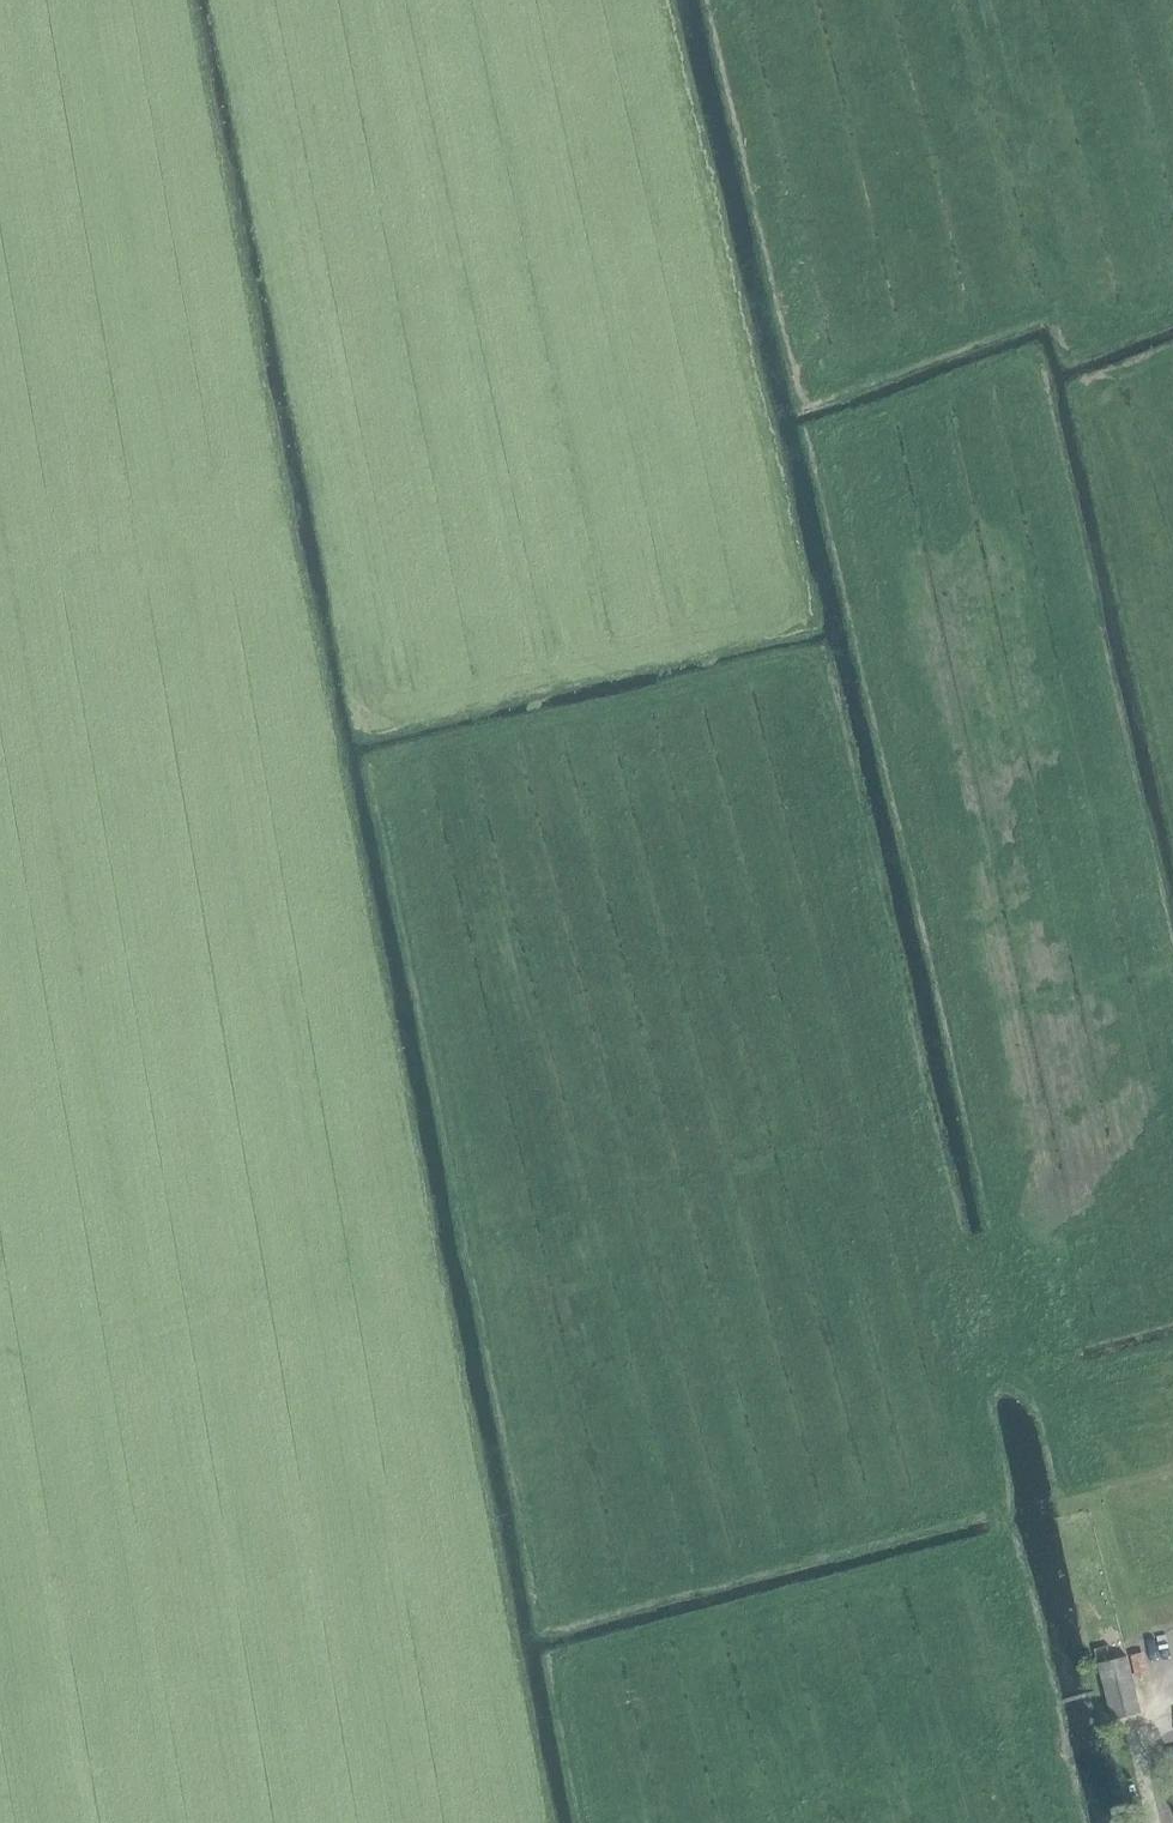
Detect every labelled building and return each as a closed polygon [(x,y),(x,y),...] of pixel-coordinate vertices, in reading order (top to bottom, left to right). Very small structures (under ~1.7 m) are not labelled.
[(1140,1714),(1128,1659),(1124,1642),(1097,1648),(1113,1720),(1140,1714)]
